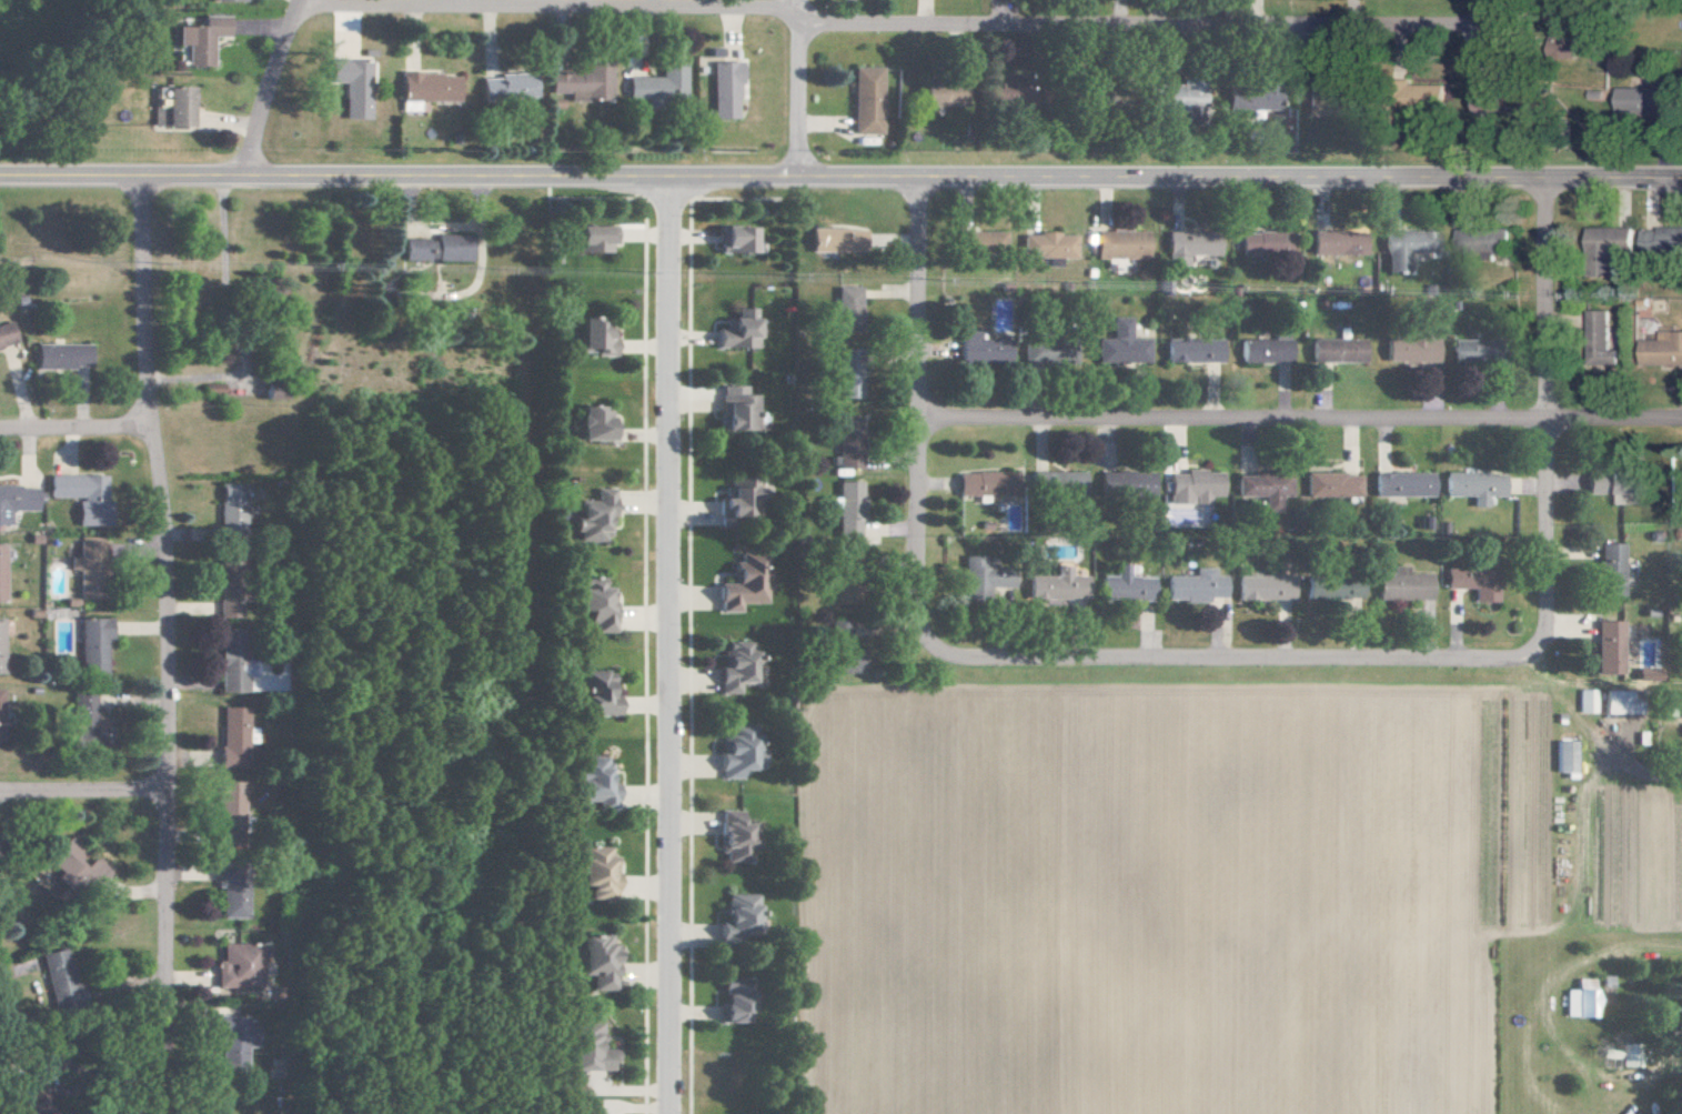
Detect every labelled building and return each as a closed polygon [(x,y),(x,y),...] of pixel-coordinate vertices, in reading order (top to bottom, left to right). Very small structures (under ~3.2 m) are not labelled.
[(205,66),(205,36),(222,37),(222,17),(196,16),(196,27),(170,26),(170,45),(179,46),(179,66),(205,66)] [(708,61),(718,61),(719,49),(706,48),(706,57),(694,56),(694,65),(708,66),(708,61)] [(364,60),(324,59),(323,82),(337,82),(337,119),(363,119),(364,60)] [(606,100),(607,61),(576,60),(576,71),(546,71),(545,93),(564,94),(563,99),(606,100)] [(710,119),(737,119),(735,61),(708,62),(710,119)] [(623,76),(623,99),(681,100),(682,64),(658,63),(658,77),(623,76)] [(850,134),(880,133),(879,67),(849,68),(850,134)] [(453,101),(453,74),(396,73),(395,110),(418,110),(419,101),(453,101)] [(477,100),(531,98),(530,75),(476,77),(477,100)] [(1308,116),(1348,115),(1346,80),(1307,82),(1308,116)] [(922,84),(922,107),(961,109),(962,85),(922,84)] [(1228,109),(1281,110),(1282,86),(1229,84),(1228,109)] [(1443,107),(1444,85),(1415,84),(1414,106),(1443,107)] [(1205,95),(1193,94),(1193,87),(1158,86),(1157,108),(1188,108),(1188,116),(1205,117),(1205,95)] [(186,87),(159,87),(159,106),(146,106),(146,127),(186,126),(186,87)] [(1616,111),(1669,111),(1669,88),(1617,88),(1616,111)] [(575,251),(610,252),(611,225),(575,225),(575,251)] [(717,253),(753,252),(752,225),(716,227),(717,253)] [(1634,250),(1633,227),(1588,228),(1589,251),(1634,250)] [(864,228),(809,228),(809,251),(863,252),(864,228)] [(1457,228),(1457,253),(1509,254),(1509,229),(1457,228)] [(1681,253),(1681,229),(1642,228),(1641,252),(1681,253)] [(1312,254),(1365,253),(1364,230),(1312,232),(1312,254)] [(1004,232),(960,231),(959,248),(1004,249),(1004,232)] [(1147,231),(1094,232),(1095,259),(1147,258),(1147,231)] [(1385,270),(1408,271),(1409,252),(1436,252),(1436,231),(1385,231),(1385,270)] [(1167,232),(1166,264),(1187,265),(1187,255),(1218,255),(1218,232),(1167,232)] [(1240,232),(1240,255),(1291,255),(1291,232),(1240,232)] [(1075,257),(1075,233),(1021,233),(1021,257),(1075,257)] [(398,260),(466,261),(466,235),(430,234),(430,239),(399,239),(398,260)] [(858,287),(834,288),(836,323),(860,322),(858,287)] [(734,318),(725,317),(724,328),(716,328),(715,347),(756,348),(757,317),(753,317),(753,308),(735,307),(734,318)] [(1609,350),(1609,330),(1609,310),(1590,310),(1589,365),(1618,365),(1618,350),(1609,350)] [(613,354),(613,336),(607,336),(607,326),(599,326),(598,317),(579,318),(580,354),(613,354)] [(1148,339),(1129,339),(1129,317),(1112,317),(1111,339),(1096,339),(1096,361),(1148,362),(1148,339)] [(10,343),(3,321),(0,322),(0,345),(10,343)] [(1640,340),(1641,366),(1681,365),(1681,331),(1659,332),(1660,340),(1640,340)] [(959,362),(1008,361),(1007,333),(959,334),(959,362)] [(1364,361),(1363,338),(1310,339),(1311,362),(1364,361)] [(1437,361),(1437,339),(1386,338),(1386,361),(1437,361)] [(1166,361),(1221,362),(1221,339),(1167,339),(1166,361)] [(1290,339),(1240,340),(1241,362),(1290,361),(1290,339)] [(1022,362),(1074,363),(1075,341),(1023,340),(1022,362)] [(1452,362),(1496,361),(1496,340),(1452,341),(1452,362)] [(83,344),(30,345),(30,368),(84,367),(83,344)] [(836,398),(860,397),(858,349),(835,349),(836,398)] [(278,385),(261,385),(260,399),(277,400),(278,385)] [(755,429),(754,394),(744,394),(744,385),(717,386),(719,431),(755,429)] [(578,440),(609,440),(610,407),(578,407),(578,440)] [(860,468),(861,416),(837,416),(835,467),(860,468)] [(1223,496),(1223,471),(1185,470),(1185,474),(1169,474),(1169,503),(1208,504),(1208,496),(1223,496)] [(1031,472),(1031,486),(1043,486),(1043,496),(1084,494),(1084,471),(1031,472)] [(1099,472),(1100,494),(1154,493),(1153,471),(1099,472)] [(957,495),(1017,494),(1016,472),(957,473),(957,495)] [(1374,495),(1433,496),(1434,474),(1375,472),(1374,495)] [(1444,473),(1445,496),(1472,496),(1472,507),(1486,506),(1486,496),(1505,496),(1504,472),(1444,473)] [(1589,493),(1606,493),(1606,496),(1640,497),(1640,474),(1590,472),(1589,493)] [(1306,495),(1361,496),(1361,474),(1306,473),(1306,495)] [(1236,496),(1263,496),(1263,512),(1281,512),(1280,496),(1291,495),(1290,474),(1236,475),(1236,496)] [(72,525),(101,525),(101,475),(44,475),(44,498),(72,498),(72,525)] [(859,537),(860,482),(837,481),(836,536),(859,537)] [(757,517),(756,482),(729,483),(729,498),(720,498),(720,518),(757,517)] [(215,483),(213,533),(238,534),(239,484),(215,483)] [(5,510),(32,510),(32,487),(0,487),(0,525),(5,525),(5,510)] [(612,488),(592,489),(592,500),(576,500),(577,518),(572,518),(572,541),(606,541),(605,516),(612,516),(612,488)] [(73,569),(74,600),(98,600),(97,555),(101,554),(101,541),(73,542),(73,556),(64,557),(64,569),(73,569)] [(1626,595),(1627,543),(1602,543),(1601,595),(1626,595)] [(717,612),(739,612),(739,602),(765,602),(765,557),(733,557),(733,583),(717,583),(717,612)] [(1152,599),(1153,578),(1127,577),(1128,565),(1114,564),(1114,576),(1101,575),(1100,598),(1152,599)] [(1378,599),(1431,600),(1431,573),(1407,573),(1407,566),(1391,566),(1391,574),(1378,574),(1378,599)] [(1166,600),(1207,601),(1207,597),(1225,597),(1225,576),(1212,576),(1212,568),(1193,568),(1193,575),(1166,575),(1166,600)] [(1445,588),(1474,588),(1474,601),(1496,602),(1497,569),(1446,568),(1445,588)] [(1237,598),(1293,600),(1294,576),(1238,575),(1237,598)] [(576,611),(587,611),(586,632),(612,632),(613,602),(609,602),(610,587),(601,586),(601,578),(577,578),(576,611)] [(1306,598),(1361,598),(1361,579),(1306,579),(1306,598)] [(73,619),(74,673),(99,673),(98,639),(105,639),(105,618),(73,619)] [(1599,673),(1625,674),(1626,620),(1600,620),(1599,673)] [(718,694),(738,694),(738,683),(757,683),(757,654),(751,654),(751,642),(724,641),(724,668),(718,668),(718,694)] [(213,693),(239,692),(238,653),(212,653),(213,693)] [(616,715),(615,695),(610,695),(609,670),(577,670),(578,709),(587,708),(587,715),(616,715)] [(1581,712),(1598,712),(1598,689),(1581,689),(1581,712)] [(1607,714),(1644,713),(1643,690),(1607,691),(1607,714)] [(65,694),(67,743),(93,742),(91,694),(65,694)] [(213,764),(239,764),(240,708),(214,708),(213,764)] [(756,771),(755,730),(746,730),(746,728),(718,729),(719,779),(740,778),(740,771),(756,771)] [(1558,772),(1578,772),(1578,741),(1557,741),(1558,772)] [(570,757),(570,782),(572,782),(572,801),(592,801),(592,806),(613,806),(613,784),(605,784),(605,757),(570,757)] [(211,816),(236,816),(236,782),(212,781),(211,816)] [(720,811),(718,859),(751,860),(753,825),(740,825),(741,811),(720,811)] [(69,898),(101,869),(90,857),(84,862),(63,839),(41,857),(54,872),(49,876),(69,898)] [(606,847),(576,847),(576,885),(585,886),(585,899),(613,899),(613,857),(606,857),(606,847)] [(240,917),(240,866),(211,866),(211,887),(216,887),(216,918),(240,917)] [(757,893),(720,894),(721,940),(758,939),(757,893)] [(614,989),(614,944),(607,944),(607,936),(579,935),(579,975),(589,975),(589,989),(614,989)] [(211,961),(212,988),(256,987),(255,944),(217,945),(217,961),(211,961)] [(46,1002),(70,997),(60,948),(36,953),(46,1002)] [(1568,1016),(1598,1016),(1599,978),(1580,978),(1580,989),(1569,989),(1568,1016)] [(750,1023),(750,988),(723,988),(722,1023),(750,1023)] [(216,1072),(243,1071),(241,1015),(214,1016),(216,1072)] [(614,1049),(601,1049),(600,1023),(569,1023),(569,1071),(614,1070),(614,1049)] [(1623,1065),(1635,1065),(1636,1043),(1624,1043),(1623,1065)]
